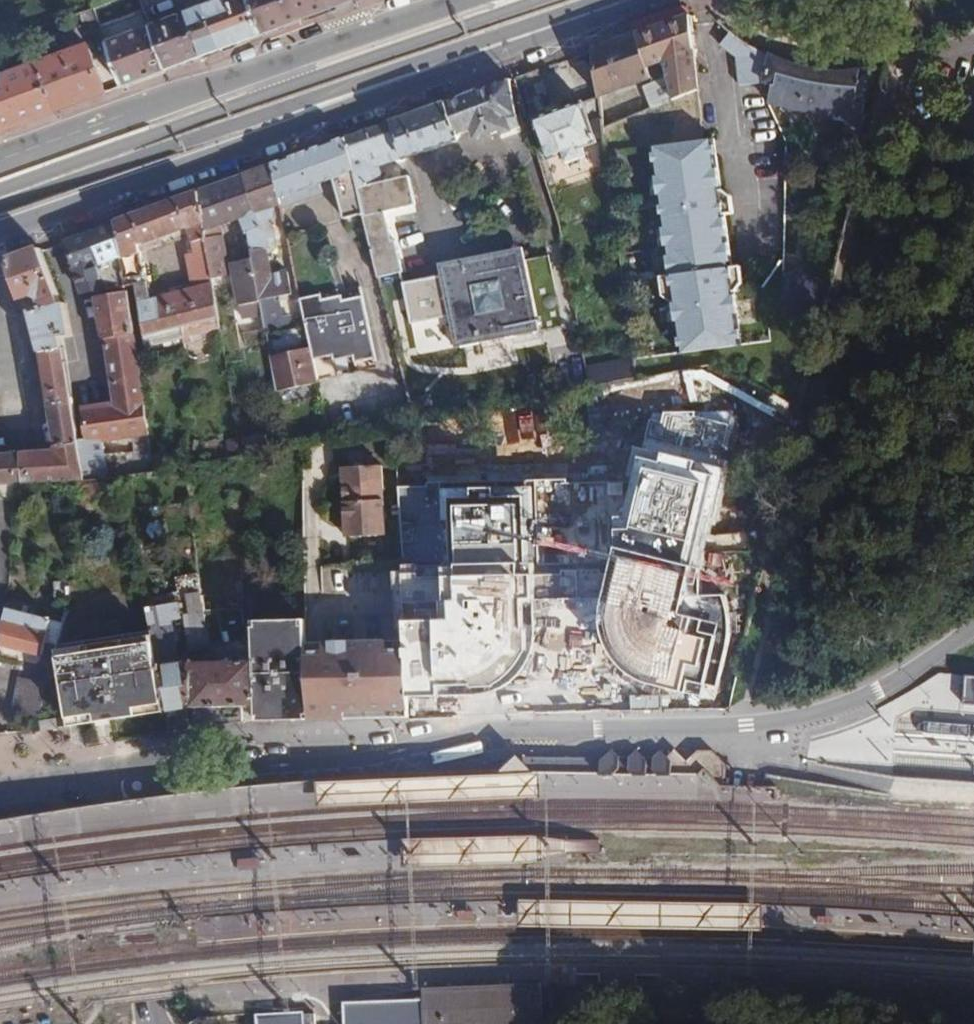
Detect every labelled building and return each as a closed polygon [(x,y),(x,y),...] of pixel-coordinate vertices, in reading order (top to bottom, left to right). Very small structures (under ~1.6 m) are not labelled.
[(166,71),(188,62),(219,51),(244,42),(255,38),(262,36),(248,0),(224,0),(150,28),(166,71)] [(262,36),(294,24),(351,3),(359,0),(248,0),(262,36)] [(94,9),(80,15),(86,32),(99,27),(94,9)] [(698,91),(688,16),(592,50),(598,97),(649,80),(646,67),(669,60),(672,76),(641,89),(652,110),(698,91)] [(105,43),(122,87),(145,78),(166,71),(150,28),(105,43)] [(761,82),(769,57),(748,47),(728,33),(717,45),(731,57),(739,87),(761,82)] [(33,66),(51,114),(105,93),(87,46),(33,66)] [(864,108),(870,72),(860,69),(845,73),(823,74),(792,67),(769,57),(761,82),(771,87),(768,104),(846,121),(844,131),(857,135),(864,108)] [(26,123),(51,114),(33,66),(5,76),(0,96),(0,132),(26,123)] [(362,215),(377,278),(402,272),(393,241),(391,242),(383,213),(414,205),(408,178),(384,182),(380,169),(457,141),(455,136),(469,131),(473,141),(498,131),(501,135),(510,131),(507,119),(515,115),(508,80),(475,92),(391,122),(344,140),(362,215)] [(584,102),(533,121),(547,162),(563,156),(566,164),(579,160),(576,152),(598,143),(584,102)] [(701,138),(652,146),(668,274),(660,275),(663,293),(671,300),(677,351),(741,343),(734,290),(731,266),(724,213),(733,211),(733,206),(724,208),(721,187),(715,137),(701,138)] [(343,220),(362,215),(344,140),(315,149),(271,165),(279,200),(333,181),(343,220)] [(280,206),(279,200),(271,165),(264,167),(240,176),(261,228),(246,233),(251,260),(258,301),(264,334),(289,330),(287,320),(278,322),(274,298),(290,295),(285,272),(271,275),(265,228),(276,226),(272,208),(280,206)] [(197,192),(210,279),(229,275),(219,226),(238,219),(244,234),(246,233),(261,228),(240,176),(223,182),(197,192)] [(135,286),(145,350),(218,330),(211,285),(151,301),(147,282),(144,283),(138,247),(188,229),(193,253),(185,256),(190,284),(210,279),(197,192),(114,222),(124,283),(125,288),(135,286)] [(97,288),(124,283),(114,222),(63,241),(73,270),(70,270),(80,296),(97,288)] [(47,400),(69,397),(60,340),(71,338),(66,305),(62,304),(38,249),(5,261),(19,301),(30,295),(39,300),(42,309),(30,312),(40,354),(46,400),(47,400)] [(548,256),(401,284),(410,323),(449,316),(455,348),(562,328),(548,256)] [(252,304),(258,301),(251,260),(233,264),(245,312),(252,311),(252,304)] [(812,317),(818,290),(782,281),(781,310),(812,317)] [(126,294),(94,299),(100,340),(105,339),(115,405),(81,411),(85,441),(76,443),(82,480),(102,477),(124,476),(152,471),(149,452),(136,353),(126,294)] [(308,347),(311,360),(331,357),(332,361),(352,358),(353,361),(374,358),(362,297),(342,301),(340,297),(321,300),(320,296),(299,300),(308,347)] [(275,390),(316,383),(311,360),(308,347),(268,354),(275,390)] [(573,347),(553,349),(556,380),(576,378),(573,347)] [(588,389),(634,380),(633,369),(631,355),(583,364),(588,389)] [(82,480),(76,443),(69,397),(47,400),(46,400),(54,447),(51,451),(0,454),(0,485),(15,484),(66,482),(82,480)] [(530,458),(400,462),(405,591),(450,589),(447,506),(554,502),(552,448),(530,449),(530,458)] [(379,467),(340,469),(343,538),(383,535),(379,467)] [(199,593),(187,595),(190,651),(205,651),(210,647),(202,608),(199,593)] [(508,595),(508,658),(558,658),(557,594),(508,595)] [(163,706),(164,713),(175,711),(191,708),(190,666),(180,668),(170,605),(147,608),(150,632),(163,706)] [(214,608),(202,608),(210,647),(223,645),(214,608)] [(55,646),(63,623),(52,617),(51,620),(7,609),(0,634),(0,645),(42,657),(46,644),(55,646)] [(256,722),(310,721),(309,646),(308,621),(255,622),(255,650),(256,707),(256,722)] [(500,661),(501,625),(429,623),(428,659),(500,661)] [(163,706),(150,632),(55,646),(67,720),(95,716),(96,723),(117,720),(135,717),(135,709),(163,706)] [(310,721),(324,721),(325,713),(374,712),(408,711),(406,656),(405,642),(309,646),(310,721)] [(256,707),(255,650),(217,650),(216,662),(190,663),(190,666),(191,708),(256,707)] [(968,675),(966,703),(973,704),(973,675),(968,675)] [(11,716),(39,721),(46,683),(19,678),(11,716)] [(57,719),(40,721),(41,732),(58,730),(57,719)] [(607,755),(599,762),(573,762),(569,762),(554,761),(521,761),(516,755),(497,773),(503,779),(510,786),(510,789),(527,789),(615,789),(621,789),(627,790),(629,790),(648,790),(667,790),(714,791),(714,785),(724,778),(724,765),(712,752),(697,752),(691,759),(688,756),(686,752),(673,752),(667,759),(664,756),(660,752),(652,759),(649,759),(645,759),(637,752),(633,755),(629,758),(618,758),(610,751),(607,755)] [(497,773),(319,777),(320,799),(539,794),(538,772),(503,773),(497,773)] [(544,840),(410,841),(409,855),(409,869),(561,866),(570,853),(596,853),(597,841),(570,841),(544,840)] [(756,905),(518,901),(518,914),(518,927),(755,930),(756,918),(756,905)] [(540,996),(539,984),(423,990),(423,999),(343,1004),(344,1023),(542,1023),(540,996)] [(304,1013),(257,1015),(257,1023),(304,1023),(304,1013)]
